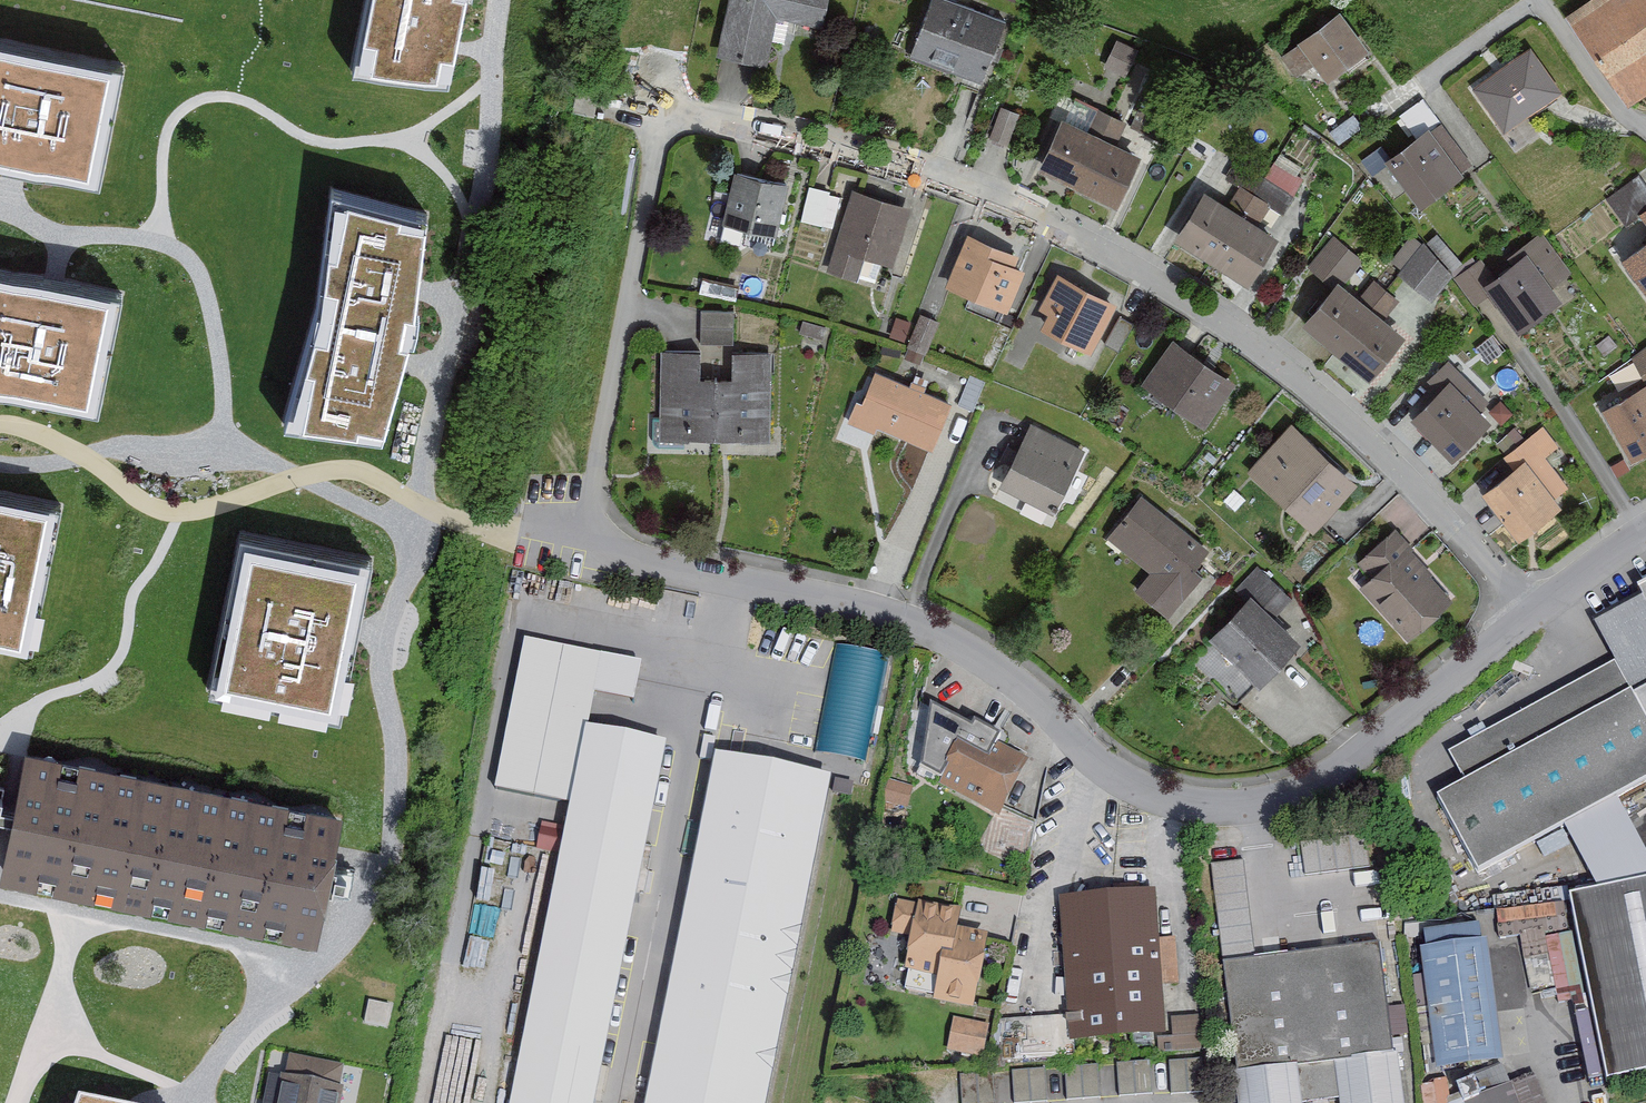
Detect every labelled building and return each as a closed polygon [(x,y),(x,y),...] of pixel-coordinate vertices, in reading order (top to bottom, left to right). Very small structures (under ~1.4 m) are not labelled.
[(348,69),(453,85),(459,48),(466,0),(360,0),(348,69)] [(823,0),(724,0),(713,62),(770,72),(780,22),(818,29),(823,0)] [(931,0),(926,0),(907,59),(951,74),(948,81),(979,91),(1002,22),(953,6),(955,0),(932,0),(931,0)] [(1563,17),(1625,108),(1645,93),(1645,0),(1588,0),(1563,17)] [(1361,51),(1331,13),(1290,45),(1293,48),(1282,57),(1297,76),(1309,67),(1321,83),(1361,51)] [(0,25),(0,154),(16,156),(98,171),(120,47),(0,25)] [(1134,52),(1111,43),(1101,67),(1124,76),(1134,52)] [(1555,95),(1525,51),(1469,88),(1499,132),(1555,95)] [(593,115),(595,93),(575,90),(572,113),(593,115)] [(1396,117),(1411,139),(1379,160),(1412,208),(1458,177),(1455,173),(1466,165),(1421,100),(1396,117)] [(1014,115),(997,110),(987,144),(1004,149),(1014,115)] [(1098,113),(1089,131),(1063,119),(1040,167),(1113,202),(1136,153),(1116,143),(1125,126),(1098,113)] [(426,198),(330,175),(318,296),(286,422),(383,437),(404,364),(416,321),(418,290),(426,198)] [(771,241),(780,188),(728,179),(719,232),(771,241)] [(826,195),(807,191),(799,226),(830,233),(837,200),(826,198),(826,195)] [(1229,208),(1206,194),(1179,238),(1245,278),(1270,236),(1252,225),(1263,206),(1239,192),(1229,208)] [(906,212),(848,195),(824,273),(853,281),(860,260),(888,268),(906,212)] [(1645,234),(1645,210),(1634,219),(1645,234)] [(1014,259),(963,237),(941,290),(1002,316),(1020,274),(1009,270),(1014,259)] [(1448,275),(1410,237),(1391,264),(1402,272),(1398,277),(1430,300),(1448,275)] [(1613,262),(1645,306),(1645,237),(1613,262)] [(1571,278),(1544,239),(1511,262),(1514,267),(1500,277),(1491,264),(1464,283),(1482,308),(1495,299),(1518,332),(1563,302),(1555,290),(1571,278)] [(1397,300),(1375,282),(1358,302),(1343,290),(1361,268),(1336,248),(1315,273),(1334,289),(1306,322),(1371,375),(1399,340),(1379,323),(1397,300)] [(0,266),(0,394),(99,412),(121,287),(56,276),(0,266)] [(1110,308),(1052,276),(1032,313),(1044,319),(1036,334),(1082,359),(1110,308)] [(728,345),(729,316),(696,315),(696,345),(728,345)] [(934,323),(917,317),(902,361),(919,367),(934,323)] [(900,343),(904,326),(891,322),(887,339),(900,343)] [(1227,385),(1176,349),(1151,386),(1202,421),(1227,385)] [(1644,385),(1645,385),(1645,352),(1629,364),(1644,385)] [(765,440),(765,355),(724,355),(724,380),(697,380),(697,356),(656,356),(656,421),(649,421),(649,449),(685,449),(685,440),(765,440)] [(1427,381),(1441,395),(1418,418),(1453,454),(1485,423),(1474,412),(1483,403),(1444,364),(1427,381)] [(929,449),(946,403),(870,374),(858,406),(851,403),(842,426),(871,437),(874,429),(929,449)] [(979,386),(966,380),(956,406),(969,411),(979,386)] [(1644,389),(1596,414),(1615,450),(1620,447),(1628,462),(1645,452),(1645,394),(1644,389)] [(1049,518),(1080,453),(1025,427),(994,491),(1049,518)] [(1348,486),(1284,430),(1243,477),(1306,533),(1348,486)] [(1556,453),(1538,430),(1498,462),(1506,472),(1474,497),(1512,544),(1554,511),(1549,505),(1568,489),(1546,461),(1556,453)] [(23,630),(51,488),(0,478),(0,625),(23,630)] [(1188,571),(1201,554),(1136,502),(1102,543),(1143,576),(1129,593),(1161,619),(1195,577),(1188,571)] [(249,534),(221,676),(338,699),(351,629),(366,557),(249,534)] [(1450,605),(1390,535),(1352,568),(1363,581),(1355,588),(1403,644),(1450,605)] [(1203,644),(1253,688),(1294,643),(1270,622),(1286,604),(1252,572),(1232,594),(1241,602),(1203,644)] [(1589,627),(1611,667),(1444,759),(1461,788),(1432,804),(1475,880),(1559,834),(1612,805),(1645,786),(1645,596),(1589,627)] [(817,747),(864,755),(884,648),(837,640),(817,747)] [(666,747),(585,730),(591,698),(631,706),(639,669),(520,646),(490,796),(566,811),(507,1102),(594,1102),(666,747)] [(1021,765),(958,729),(927,782),(991,818),(1021,765)] [(7,873),(315,934),(338,816),(30,755),(18,814),(7,873)] [(827,779),(711,756),(641,1102),(762,1102),(827,779)] [(902,808),(906,789),(890,785),(886,804),(902,808)] [(1559,834),(1592,895),(1645,885),(1645,865),(1612,805),(1559,834)] [(1383,946),(1254,963),(1241,866),(1209,870),(1240,1102),(1298,1102),(1297,1100),(1320,1097),(1339,1095),(1340,1102),(1403,1102),(1383,946)] [(1592,895),(1564,901),(1585,1008),(1601,1088),(1645,1079),(1645,885),(1592,895)] [(1156,1035),(1147,894),(1055,901),(1065,1041),(1156,1035)] [(897,971),(930,975),(925,1006),(970,1012),(980,941),(952,937),(955,914),(892,905),(887,940),(901,942),(897,971)] [(1475,946),(1473,929),(1420,936),(1422,953),(1416,954),(1432,1077),(1501,1068),(1485,945),(1475,946)] [(430,1102),(462,1102),(475,1027),(444,1021),(430,1102)] [(942,1051),(974,1061),(982,1031),(950,1022),(942,1051)] [(1196,1022),(1170,1023),(1172,1054),(1198,1052),(1196,1022)] [(1116,1059),(1117,1086),(1148,1084),(1147,1058),(1116,1059)] [(337,1094),(332,1093),(337,1071),(286,1060),(281,1083),(267,1080),(262,1102),(335,1102),(337,1094)] [(1499,1072),(1469,1084),(1477,1102),(1512,1102),(1499,1072)] [(78,1094),(75,1102),(119,1102),(78,1094)]
